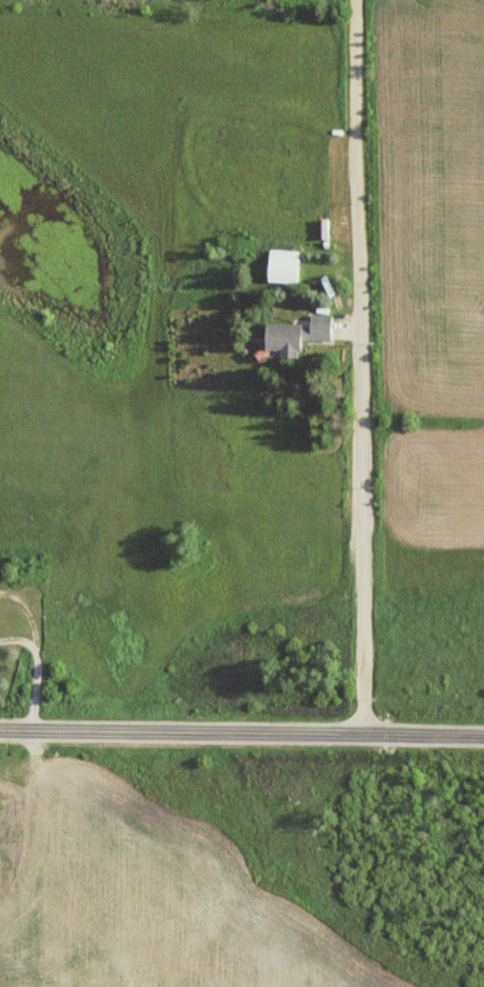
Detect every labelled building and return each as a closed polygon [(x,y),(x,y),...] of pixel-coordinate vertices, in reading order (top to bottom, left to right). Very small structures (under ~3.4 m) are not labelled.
[(299,249),(269,249),(269,282),(299,282),(299,249)] [(330,340),(330,314),(309,314),(309,324),(265,323),(264,350),(279,350),(279,357),(298,357),(299,339),(330,340)]
